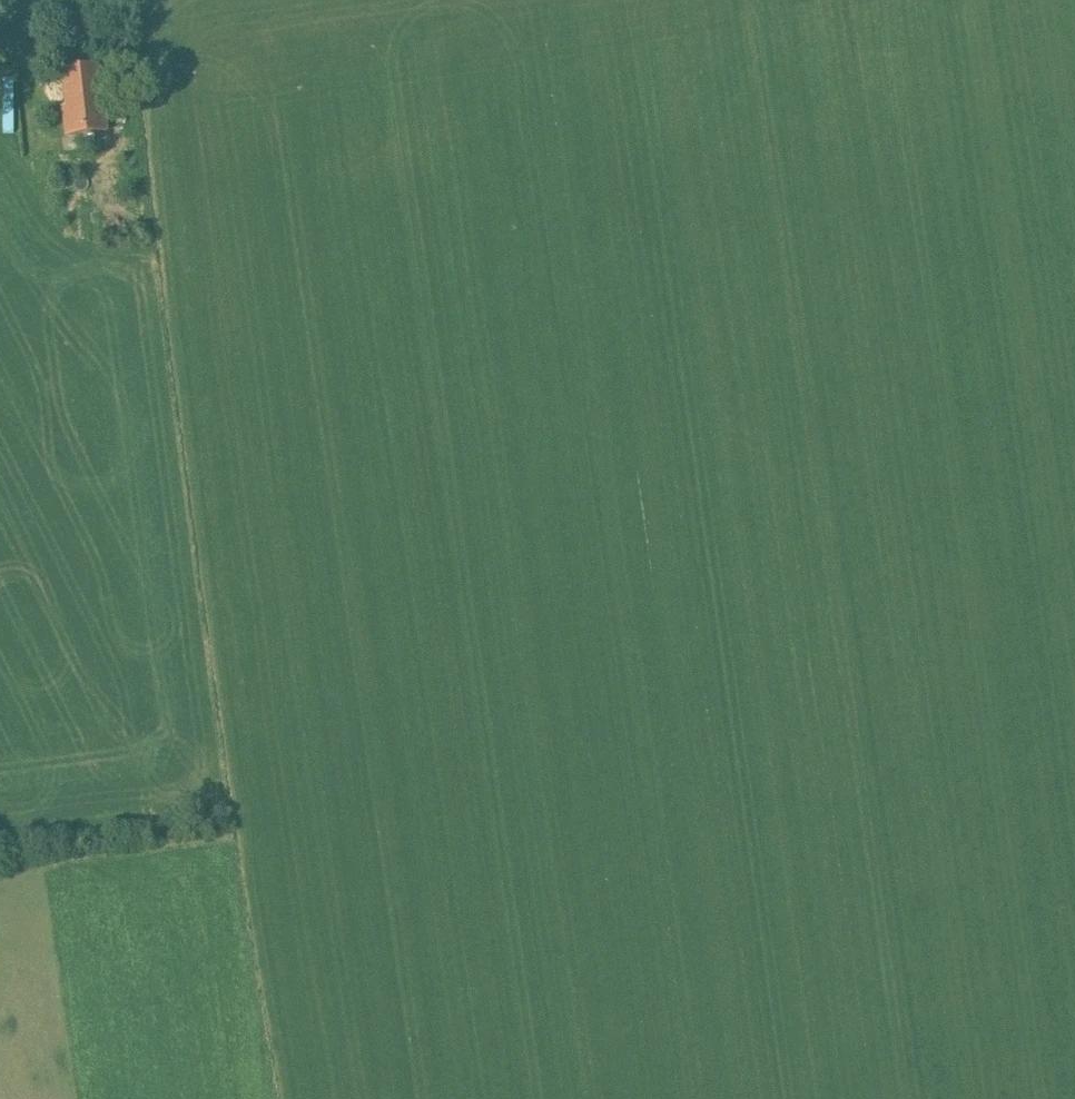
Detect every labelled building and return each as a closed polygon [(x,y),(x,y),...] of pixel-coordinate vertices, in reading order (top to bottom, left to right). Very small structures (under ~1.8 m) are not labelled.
[(104,101),(101,102),(97,64),(59,69),(63,107),(61,107),(64,137),(107,131),(104,101)] [(10,130),(11,77),(0,77),(0,129),(10,130)]
